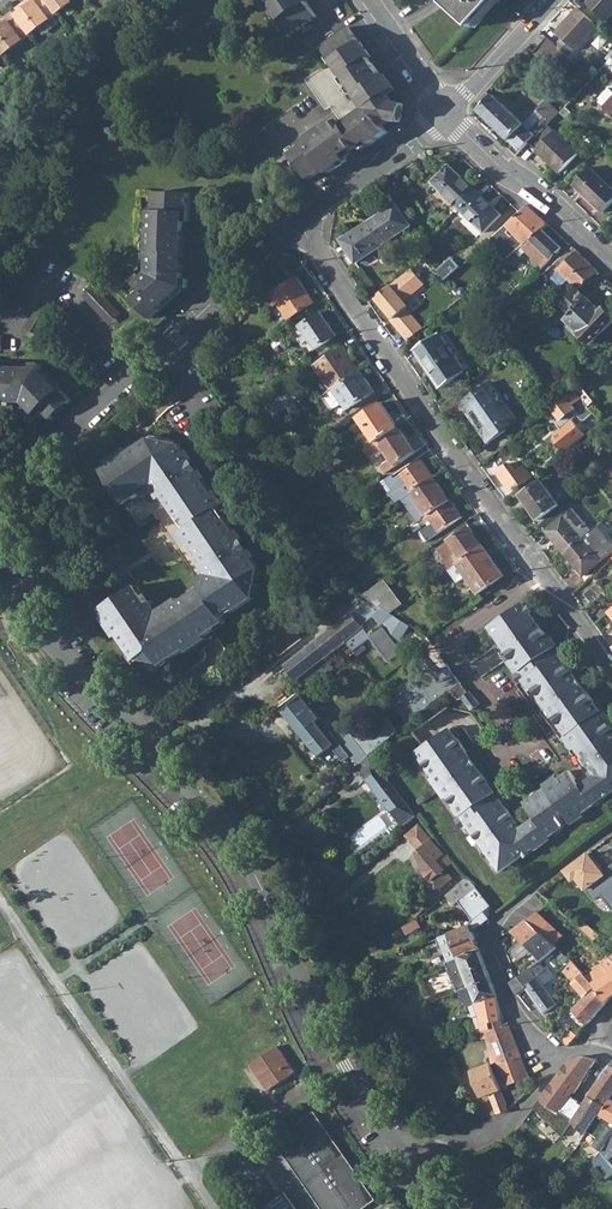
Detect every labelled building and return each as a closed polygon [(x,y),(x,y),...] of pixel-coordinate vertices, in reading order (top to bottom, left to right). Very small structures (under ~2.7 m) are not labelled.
[(16,15),(17,16),(30,34),(57,13),(47,0),(38,0),(36,2),(34,0),(28,0),(21,6),(23,9),(20,12),(16,15)] [(57,13),(72,2),(70,0),(47,0),(57,13)] [(268,5),(268,6),(289,36),(317,16),(306,0),(264,0),(268,5)] [(471,27),(496,0),(451,0),(447,5),(471,27)] [(611,12),(611,0),(589,0),(587,2),(605,19),(611,12)] [(554,45),(567,57),(596,25),(577,8),(554,33),(561,38),(554,45)] [(16,15),(13,12),(6,18),(9,22),(17,16),(16,15)] [(4,55),(30,34),(17,16),(9,22),(6,18),(0,22),(0,50),(4,55)] [(383,125),(391,120),(391,114),(400,116),(402,102),(392,101),(386,93),(393,88),(382,73),(379,75),(366,58),(370,55),(359,40),(357,41),(348,27),(320,47),(330,61),(304,80),(325,109),(330,106),(340,121),(326,131),(324,127),(305,141),(307,144),(293,154),(310,178),(324,168),(327,173),(347,158),(344,154),(358,143),(360,147),(370,140),(371,143),(388,132),(383,125)] [(532,53),(559,78),(573,63),(567,57),(554,45),(546,38),(532,53)] [(611,114),(611,89),(608,86),(597,98),(604,105),(603,106),(611,114)] [(477,111),(519,151),(528,142),(534,136),(535,137),(547,125),(558,114),(545,101),(522,125),(491,95),(490,97),(485,92),(476,101),(481,106),(477,111)] [(536,151),(560,173),(578,154),(554,132),(547,125),(535,137),(534,136),(528,142),(536,151)] [(433,183),(459,208),(475,190),(450,165),(433,183)] [(603,214),(611,204),(611,190),(589,168),(573,185),(603,214)] [(136,283),(138,285),(142,288),(136,293),(132,298),(150,317),(181,289),(180,286),(187,286),(188,263),(184,262),(184,240),(189,240),(190,191),(155,190),(155,209),(151,209),(150,220),(150,228),(149,262),(153,262),(153,271),(149,270),(136,283)] [(459,208),(485,233),(502,215),(475,190),(459,208)] [(370,222),(384,244),(411,226),(397,204),(370,222)] [(508,251),(512,256),(543,230),(549,225),(528,206),(520,213),(497,234),(501,239),(511,230),(520,241),(508,251)] [(342,240),(357,263),(384,244),(370,222),(342,240)] [(562,248),(543,230),(512,256),(509,259),(514,265),(522,258),(521,257),(528,252),(543,267),(562,248)] [(558,270),(578,290),(598,273),(573,247),(555,263),(560,269),(558,270)] [(374,308),(385,322),(412,299),(400,286),(404,283),(405,285),(415,277),(414,277),(431,262),(426,257),(404,274),(387,289),(391,293),(374,308)] [(440,274),(446,281),(460,268),(454,261),(440,274)] [(280,306),(289,320),(314,302),(297,278),(274,292),(283,304),(280,306)] [(133,290),(136,293),(142,288),(138,285),(133,290)] [(578,290),(569,298),(562,304),(561,305),(572,317),(569,321),(593,345),(611,325),(611,316),(606,310),(603,312),(590,299),(588,300),(578,290)] [(559,300),(562,304),(569,298),(566,294),(559,300)] [(324,344),(328,351),(341,342),(339,341),(337,337),(337,335),(322,314),(302,327),(317,349),(324,344)] [(417,350),(442,389),(467,372),(441,334),(417,350)] [(316,366),(333,391),(359,374),(352,363),(354,361),(345,347),(316,366)] [(308,357),(311,362),(318,358),(314,353),(308,357)] [(37,410),(41,407),(46,413),(50,417),(69,398),(63,391),(42,368),(38,368),(38,362),(15,361),(14,366),(0,365),(0,401),(15,401),(16,396),(23,397),(23,402),(25,402),(34,413),(37,410)] [(323,398),(333,411),(344,403),(349,410),(375,392),(362,372),(359,374),(333,391),(323,398)] [(480,426),(492,442),(510,430),(508,427),(518,420),(508,405),(506,405),(491,383),(479,391),(480,395),(464,406),(479,427),(480,426)] [(553,441),(564,454),(586,437),(572,420),(577,416),(582,421),(585,421),(593,414),(588,407),(594,402),(580,385),(556,405),(552,408),(555,412),(561,420),(556,424),(561,430),(553,436),(553,441)] [(360,417),(377,443),(400,428),(383,403),(360,417)] [(42,416),(46,413),(41,407),(37,410),(42,416)] [(380,466),(385,474),(417,453),(400,428),(377,443),(365,450),(370,458),(384,448),(392,458),(380,466)] [(153,436),(148,440),(178,445),(175,440),(153,436)] [(201,589),(180,603),(158,618),(148,605),(136,586),(102,610),(136,661),(142,657),(144,660),(147,659),(154,660),(155,662),(158,660),(161,666),(196,643),(201,650),(217,639),(212,632),(224,623),(222,620),(254,599),(259,569),(246,551),(240,542),(217,508),(219,506),(196,472),(190,463),(178,445),(148,440),(134,450),(132,446),(107,463),(109,466),(101,471),(139,528),(153,518),(201,589)] [(609,463),(611,461),(611,453),(607,446),(599,452),(609,463)] [(396,479),(408,496),(411,495),(435,478),(423,461),(396,479)] [(193,462),(190,463),(196,472),(199,471),(193,462)] [(503,480),(512,494),(533,477),(525,465),(516,471),(510,462),(499,470),(505,479),(503,480)] [(497,472),(503,480),(505,479),(499,470),(497,472)] [(411,495),(426,516),(451,499),(435,478),(411,495)] [(521,496),(538,521),(559,505),(542,481),(521,496)] [(420,534),(426,543),(463,517),(451,499),(426,516),(424,518),(427,523),(431,520),(434,524),(420,534)] [(565,554),(592,531),(573,508),(546,531),(565,554)] [(584,576),(611,552),(611,542),(598,525),(592,531),(565,554),(584,576)] [(470,526),(439,549),(446,558),(443,560),(451,571),(484,546),(470,526)] [(242,541),(240,542),(246,551),(249,550),(242,541)] [(474,584),(480,594),(505,576),(484,546),(451,571),(459,583),(461,581),(467,589),(474,584)] [(437,553),(437,557),(437,558),(438,559),(438,560),(438,561),(439,561),(439,562),(443,560),(446,558),(439,549),(438,550),(437,551),(437,553)] [(262,574),(259,569),(254,599),(259,595),(262,574)] [(371,617),(378,626),(404,604),(386,580),(362,597),(368,601),(353,613),(361,624),(371,617)] [(584,594),(592,604),(606,592),(598,583),(584,594)] [(152,602),(148,605),(158,618),(180,603),(178,599),(159,611),(152,602)] [(501,872),(611,792),(611,727),(524,602),(483,630),(578,764),(525,802),(535,817),(521,827),(450,726),(416,752),(501,872)] [(287,666),(299,681),(305,676),(313,685),(335,667),(328,658),(347,643),(353,652),(372,638),(371,637),(373,636),(371,634),(370,635),(365,628),(361,624),(353,613),(335,628),(334,626),(315,641),(316,642),(287,666)] [(409,625),(394,616),(371,634),(373,636),(371,637),(372,638),(390,660),(403,650),(402,649),(407,642),(402,638),(409,625)] [(280,634),(269,643),(280,657),(302,639),(289,623),(278,632),(280,634)] [(462,696),(471,709),(479,704),(470,690),(467,693),(460,682),(451,689),(458,699),(462,696)] [(317,722),(321,719),(303,695),(283,711),(320,758),(321,757),(328,766),(340,757),(339,756),(332,748),(335,745),(317,722)] [(346,730),(337,738),(339,742),(346,750),(358,765),(368,754),(397,731),(387,717),(377,724),(379,726),(364,737),(363,735),(353,737),(346,730)] [(332,748),(339,756),(346,750),(339,742),(335,745),(332,748)] [(357,766),(405,825),(417,814),(368,754),(358,765),(357,766)] [(445,853),(420,823),(410,831),(416,838),(414,840),(420,848),(416,851),(430,882),(436,890),(441,886),(452,876),(438,859),(445,853)] [(319,824),(307,834),(314,844),(327,833),(319,824)] [(307,834),(301,839),(307,849),(314,844),(307,834)] [(610,882),(603,873),(602,874),(602,873),(586,854),(564,872),(578,888),(581,886),(594,901),(601,896),(611,909),(611,880),(610,882)] [(602,873),(602,874),(603,873),(610,882),(611,880),(611,865),(602,873)] [(460,958),(480,950),(476,941),(473,934),(490,920),(484,912),(492,906),(476,887),(477,886),(468,876),(445,897),(453,906),(458,902),(473,919),(469,926),(450,933),(460,958)] [(540,932),(555,945),(563,936),(537,913),(527,921),(540,932)] [(521,940),(528,946),(540,932),(527,921),(512,933),(521,940)] [(528,946),(521,940),(509,952),(519,961),(525,956),(526,956),(533,950),(541,961),(558,948),(555,945),(540,932),(528,946)] [(480,950),(460,958),(446,963),(458,993),(460,991),(491,979),(480,950)] [(586,977),(607,1002),(609,999),(611,997),(611,957),(611,955),(605,963),(599,968),(598,967),(586,977)] [(574,1011),(587,1026),(607,1002),(586,977),(573,960),(563,969),(568,976),(585,998),(574,1011)] [(530,970),(537,979),(526,988),(545,1014),(557,1005),(544,985),(554,978),(548,969),(545,971),(539,962),(530,970)] [(511,984),(517,995),(526,988),(537,979),(530,970),(529,969),(517,980),(511,984)] [(491,1029),(490,1024),(502,1021),(497,995),(497,994),(491,979),(460,991),(466,1006),(477,1002),(483,1031),(486,1031),(491,1029)] [(486,1031),(491,1065),(494,1065),(497,1064),(521,1059),(509,1026),(503,1028),(502,1021),(490,1024),(491,1029),(486,1031)] [(562,1041),(569,1047),(578,1037),(571,1031),(562,1041)] [(278,1046),(251,1065),(268,1091),(295,1072),(278,1046)] [(540,1099),(557,1112),(570,1096),(572,1092),(574,1094),(597,1059),(582,1057),(569,1061),(540,1099)] [(506,1086),(529,1077),(521,1059),(497,1064),(506,1086)] [(470,1072),(480,1097),(488,1093),(497,1114),(499,1114),(509,1111),(502,1095),(491,1065),(490,1063),(470,1072)] [(605,1107),(610,1099),(611,1095),(611,1066),(610,1065),(589,1096),(605,1107)] [(586,1135),(600,1114),(605,1107),(589,1096),(582,1106),(578,1103),(579,1102),(570,1096),(557,1112),(540,1099),(534,1107),(563,1136),(573,1122),(586,1135)] [(437,1106),(452,1116),(458,1108),(444,1098),(437,1106)] [(585,1135),(596,1142),(590,1150),(598,1156),(600,1152),(601,1153),(611,1137),(611,1100),(602,1115),(600,1114),(586,1135),(585,1135)] [(326,1208),(358,1208),(372,1199),(314,1116),(278,1141),(326,1208)] [(601,1153),(608,1162),(611,1157),(611,1137),(601,1153)] [(265,1204),(268,1208),(299,1208),(289,1191),(265,1204)] [(382,1198),(387,1204),(393,1199),(389,1194),(382,1198)]
